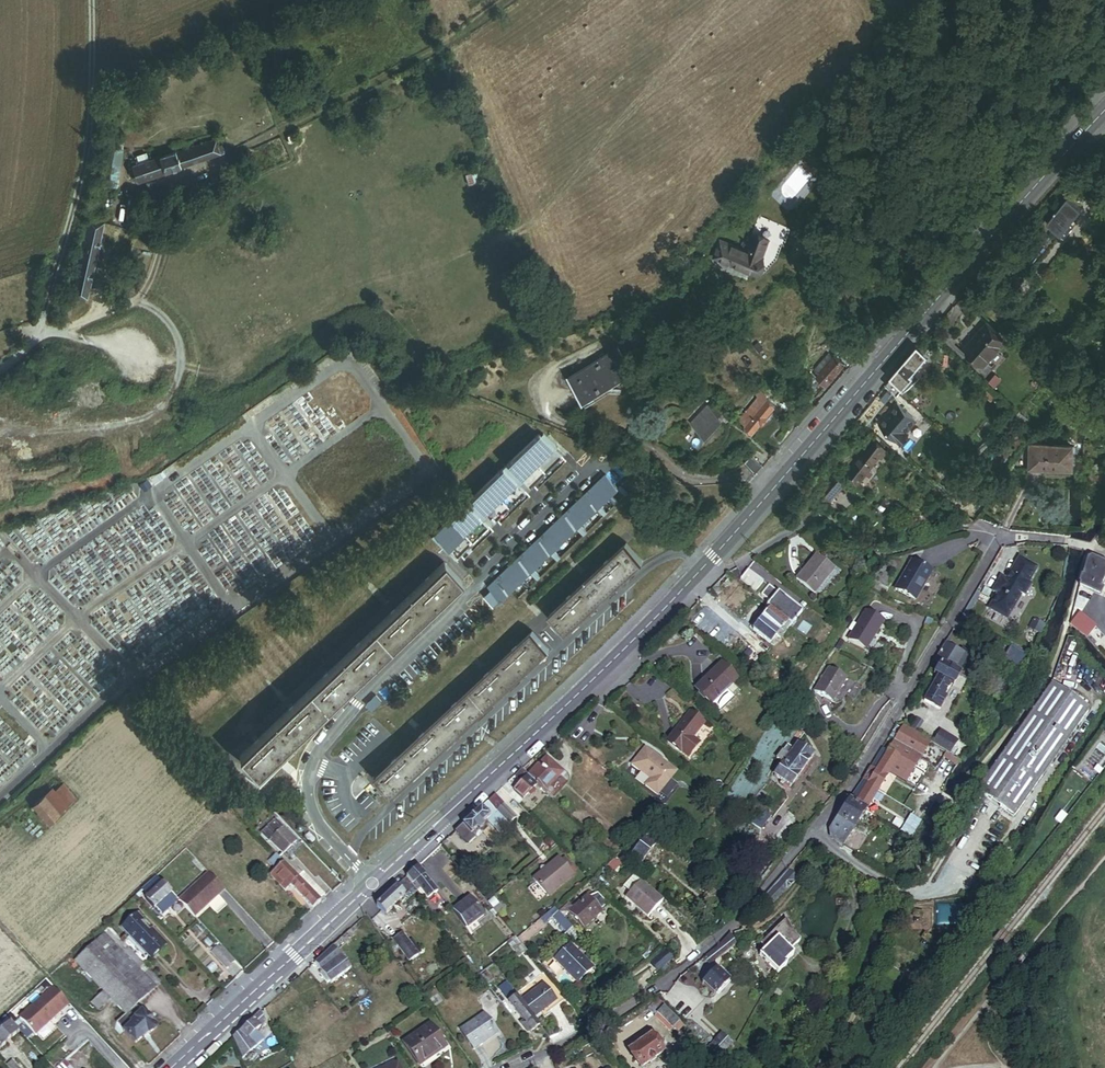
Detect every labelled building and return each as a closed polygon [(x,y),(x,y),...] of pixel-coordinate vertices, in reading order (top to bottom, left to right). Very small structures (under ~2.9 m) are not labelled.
[(287,23),(276,27),(280,36),(290,32),(287,23)] [(445,70),(433,75),(438,84),(449,79),(445,70)] [(301,74),(286,80),(289,88),(304,81),(301,74)] [(437,91),(428,95),(431,103),(441,99),(437,91)] [(134,166),(139,181),(220,154),(217,147),(215,138),(134,166)] [(118,183),(122,149),(107,147),(103,181),(118,183)] [(481,169),(465,175),(468,186),(485,180),(481,169)] [(1067,237),(1078,224),(1076,223),(1079,220),(1077,218),(1084,209),(1070,198),(1050,222),(1067,237)] [(481,204),(475,206),(479,218),(486,216),(481,204)] [(791,228),(759,216),(752,235),(754,235),(768,241),(762,257),(763,258),(758,272),(762,274),(777,259),(783,245),(784,246),(791,228)] [(104,224),(90,221),(74,293),(88,296),(104,224)] [(768,241),(754,235),(752,240),(751,244),(748,243),(746,249),(743,248),(742,250),(719,242),(713,259),(757,275),(758,272),(763,258),(762,257),(768,241)] [(738,309),(754,296),(749,291),(742,297),(738,293),(730,300),(738,309)] [(990,323),(970,347),(989,363),(1009,340),(990,323)] [(616,343),(562,363),(572,392),(626,372),(616,343)] [(920,346),(888,383),(901,393),(917,376),(915,374),(931,356),(930,351),(926,347),(921,347),(920,346)] [(845,365),(835,356),(833,359),(828,355),(815,370),(819,374),(818,375),(827,383),(845,365)] [(802,384),(816,396),(820,390),(818,388),(819,387),(808,377),(802,384)] [(741,419),(755,431),(776,406),(769,400),(770,398),(762,391),(758,397),(759,398),(741,419)] [(898,404),(881,424),(902,442),(911,433),(908,431),(918,420),(898,404)] [(712,410),(695,427),(709,441),(726,423),(712,410)] [(855,493),(890,447),(879,438),(843,485),(855,493)] [(528,505),(520,497),(525,493),(533,501),(565,472),(551,457),(554,454),(542,441),(539,443),(537,441),(434,536),(451,554),(454,551),(465,563),(491,539),(483,531),(488,527),(495,535),(528,505)] [(1076,456),(1075,449),(1034,447),(1017,469),(1075,471),(1076,467),(1076,462),(1076,456)] [(751,457),(744,466),(755,476),(762,467),(751,457)] [(950,460),(943,468),(953,478),(960,470),(950,460)] [(833,480),(821,495),(831,507),(844,488),(833,480)] [(514,592),(526,581),(533,589),(536,586),(529,578),(547,562),(554,570),(557,567),(550,559),(574,538),(581,545),(584,543),(577,535),(595,519),(602,526),(604,524),(597,516),(616,499),(623,506),(626,504),(618,495),(616,497),(604,484),(492,586),(496,591),(503,598),(504,599),(511,592),(507,588),(510,586),(514,592)] [(569,632),(645,561),(629,543),(552,614),(569,632)] [(816,552),(799,576),(816,589),(834,564),(816,552)] [(1091,556),(1071,620),(1071,626),(1075,627),(1086,588),(1103,593),(1104,588),(1101,587),(1104,572),(1104,563),(1091,556)] [(1002,590),(990,609),(1007,619),(1022,595),(1025,597),(1033,585),(1029,583),(1039,567),(1021,557),(1009,578),(1003,574),(996,586),(1002,590)] [(257,772),(463,581),(446,563),(240,754),(257,772)] [(915,564),(896,590),(915,603),(916,601),(933,577),(915,564)] [(733,571),(718,580),(717,580),(727,589),(739,577),(733,571)] [(749,572),(740,581),(754,594),(763,585),(749,572)] [(933,577),(916,601),(923,606),(940,582),(933,577)] [(772,610),(755,630),(773,644),(780,639),(806,609),(774,581),(766,590),(775,597),(767,606),(772,610)] [(992,590),(985,586),(981,593),(982,593),(988,596),(992,590)] [(981,593),(978,591),(962,619),(966,621),(982,593),(981,593)] [(884,626),(866,615),(851,641),(869,651),(884,626)] [(1037,621),(1033,629),(1041,633),(1045,625),(1037,621)] [(1095,633),(1088,627),(1085,631),(1091,637),(1095,633)] [(395,793),(551,649),(534,631),(379,775),(395,793)] [(941,675),(927,700),(942,709),(948,698),(944,696),(952,682),(956,684),(961,675),(959,673),(969,657),(947,644),(936,662),(941,665),(937,673),(941,675)] [(1012,646),(1004,661),(1018,669),(1027,654),(1012,646)] [(721,664),(698,691),(715,705),(738,678),(721,664)] [(846,677),(829,667),(815,691),(833,701),(846,677)] [(1049,686),(978,796),(1017,821),(1088,711),(1049,686)] [(374,712),(384,702),(379,696),(369,706),(374,712)] [(701,721),(687,710),(664,738),(678,749),(685,754),(693,745),(686,739),(689,735),(701,721)] [(705,725),(701,721),(689,735),(693,739),(705,725)] [(924,721),(917,731),(946,749),(952,753),(959,742),(947,734),(946,735),(944,734),(935,728),(924,721)] [(898,738),(896,742),(922,758),(932,742),(910,728),(911,726),(908,724),(907,726),(906,725),(903,730),(900,728),(895,736),(898,738)] [(938,725),(935,728),(944,734),(946,730),(938,725)] [(689,735),(686,739),(693,745),(696,741),(693,739),(689,735)] [(896,742),(890,752),(909,764),(909,763),(917,767),(922,758),(896,742)] [(792,787),(815,756),(799,745),(798,746),(796,744),(790,751),(792,753),(790,756),(783,752),(778,759),(785,764),(777,776),(792,787)] [(678,773),(648,747),(634,764),(652,779),(646,786),(659,796),(678,773)] [(952,753),(946,749),(944,753),(961,764),(963,760),(952,753)] [(890,752),(882,764),(893,770),(892,772),(908,782),(917,767),(909,763),(909,764),(890,752)] [(562,773),(554,766),(556,763),(550,757),(541,767),(539,765),(529,776),(539,785),(545,791),(562,773)] [(562,773),(545,791),(549,794),(568,773),(556,763),(554,766),(562,773)] [(880,790),(892,772),(893,770),(882,764),(877,770),(874,769),(872,769),(864,780),(870,783),(880,790)] [(525,800),(539,785),(529,776),(522,770),(516,777),(523,783),(515,791),(525,800)] [(864,780),(851,800),(857,804),(870,783),(864,780)] [(53,788),(45,795),(59,811),(75,797),(63,783),(55,790),(53,788)] [(870,783),(857,804),(867,810),(880,790),(870,783)] [(771,795),(765,790),(750,807),(757,812),(762,806),(771,795)] [(518,819),(505,805),(507,803),(497,794),(489,802),(498,811),(511,825),(518,819)] [(49,820),(59,811),(45,795),(34,804),(49,820)] [(857,804),(851,800),(831,829),(833,838),(844,845),(867,810),(857,804)] [(488,819),(498,811),(489,802),(456,833),(470,848),(478,840),(472,834),(475,832),(478,834),(484,828),(482,825),(488,819)] [(757,812),(752,819),(762,828),(772,815),(762,806),(757,812)] [(498,811),(488,819),(502,834),(511,825),(498,811)] [(297,840),(278,820),(263,834),(270,842),(272,841),(284,854),(297,840)] [(698,836),(702,831),(696,826),(692,831),(698,836)] [(315,839),(309,833),(305,837),(311,843),(315,839)] [(649,838),(633,856),(642,863),(657,845),(649,838)] [(312,910),(321,903),(319,900),(298,878),(277,855),(269,863),(277,871),(271,876),(286,892),(291,887),(298,894),(295,896),(297,899),(300,896),(312,910)] [(560,856),(533,875),(546,894),(574,874),(560,856)] [(792,864),(759,902),(767,910),(797,876),(792,872),(796,868),(792,864)] [(411,899),(418,893),(425,903),(439,893),(419,867),(377,906),(386,915),(406,896),(410,900),(411,899)] [(208,872),(179,899),(194,916),(224,888),(208,872)] [(304,873),(298,878),(319,900),(325,895),(304,873)] [(665,901),(637,874),(625,885),(632,892),(628,896),(650,916),(665,901)] [(172,892),(156,875),(142,888),(150,896),(146,900),(154,909),(172,892)] [(734,892),(720,881),(717,884),(719,886),(718,887),(730,897),(734,892)] [(172,892),(154,909),(158,913),(176,896),(172,892)] [(589,894),(570,910),(583,927),(603,911),(601,909),(607,905),(598,894),(593,898),(589,894)] [(500,899),(491,907),(494,911),(503,903),(500,899)] [(467,901),(453,911),(464,925),(478,915),(467,901)] [(558,910),(552,916),(565,931),(572,925),(558,910)] [(138,911),(122,926),(152,960),(168,946),(138,911)] [(789,916),(765,943),(769,948),(763,954),(782,971),(791,962),(789,960),(797,952),(792,948),(801,937),(795,931),(789,916)] [(130,1037),(137,1044),(143,1037),(144,1038),(149,1034),(149,1035),(158,1027),(143,1011),(142,1012),(136,1006),(162,981),(110,926),(75,960),(105,992),(111,998),(127,1015),(117,1024),(130,1038),(130,1037)] [(351,930),(316,962),(333,982),(351,966),(337,951),(355,935),(351,930)] [(719,947),(706,958),(711,964),(738,951),(731,934),(719,947)] [(403,935),(394,941),(409,963),(418,957),(403,935)] [(591,968),(570,943),(554,957),(575,982),(591,968)] [(235,960),(221,944),(212,952),(227,968),(235,960)] [(719,969),(703,984),(715,997),(731,982),(719,969)] [(545,981),(521,999),(533,1016),(557,997),(545,981)] [(540,1026),(509,985),(502,991),(511,1003),(511,1004),(526,1024),(523,1025),(529,1033),(531,1031),(532,1032),(540,1026)] [(430,991),(425,995),(429,1000),(433,997),(430,991)] [(111,998),(105,992),(93,1003),(99,1010),(111,998)] [(439,996),(435,999),(440,1006),(444,1003),(439,996)] [(656,998),(648,1006),(672,1033),(676,1030),(680,1034),(685,1030),(656,998)] [(584,1000),(578,1005),(587,1016),(593,1011),(584,1000)] [(15,1019),(9,1012),(5,1016),(11,1022),(15,1019)] [(266,1022),(261,1014),(234,1039),(244,1063),(258,1049),(248,1039),(266,1022)] [(5,1016),(0,1021),(0,1050),(19,1032),(10,1023),(11,1022),(5,1016)] [(486,1018),(463,1034),(476,1054),(500,1037),(486,1018)] [(431,1023),(405,1040),(422,1066),(433,1058),(430,1053),(445,1043),(431,1023)] [(722,1034),(709,1047),(718,1056),(731,1043),(722,1034)] [(631,1052),(641,1067),(643,1067),(663,1055),(652,1038),(631,1052)] [(766,1044),(762,1049),(766,1054),(771,1049),(766,1044)]
